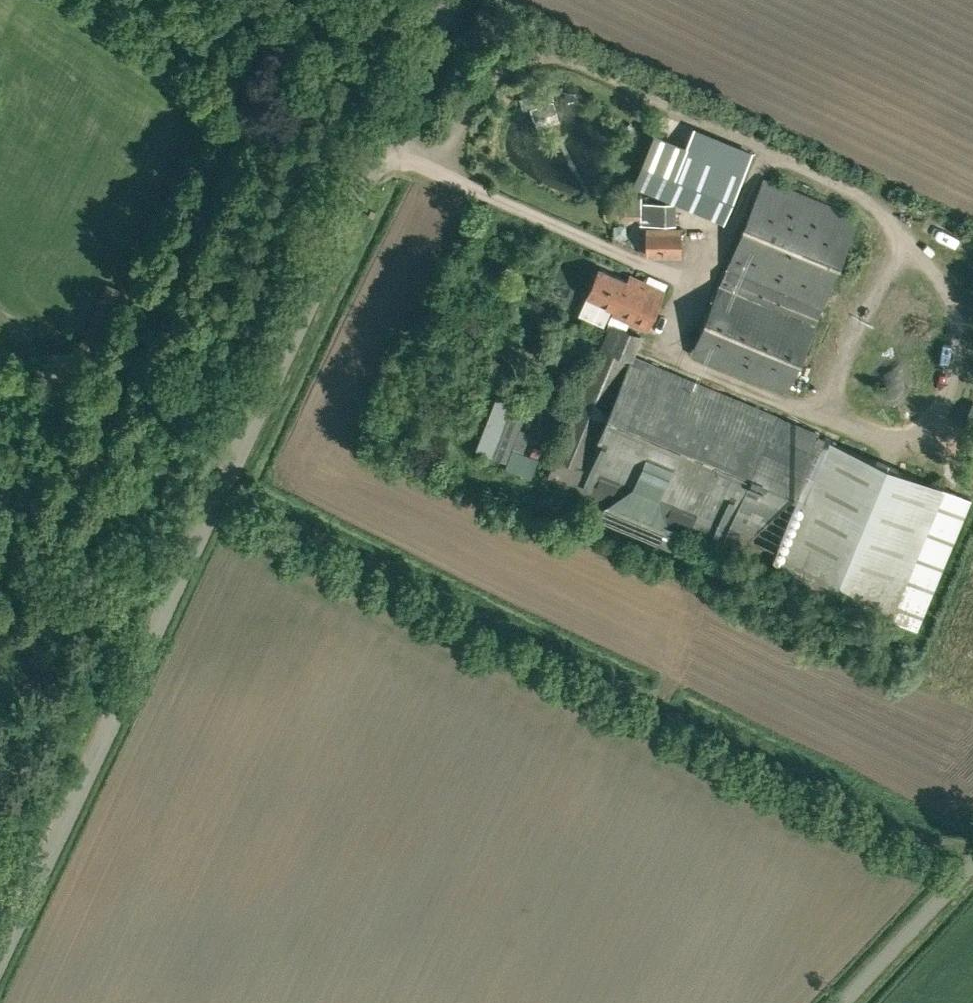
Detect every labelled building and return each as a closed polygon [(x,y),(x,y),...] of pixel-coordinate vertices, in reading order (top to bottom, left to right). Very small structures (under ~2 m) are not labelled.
[(744,170),(685,145),(666,193),(725,218),(744,170)] [(787,393),(860,215),(764,175),(691,353),(787,393)] [(640,223),(676,224),(676,201),(640,201),(640,223)] [(681,254),(680,226),(647,227),(647,254),(681,254)] [(605,324),(613,306),(616,307),(613,313),(647,328),(664,289),(631,274),(628,279),(600,267),(588,295),(580,313),(605,324)] [(130,291),(107,281),(79,344),(100,353),(120,306),(123,307),(130,291)] [(603,344),(548,475),(607,499),(599,518),(675,550),(683,531),(765,565),(765,564),(776,569),(890,616),(915,627),(969,497),(944,487),(831,439),(603,344)] [(531,430),(522,427),(530,402),(515,397),(495,459),(508,464),(513,448),(524,452),(531,430)]
